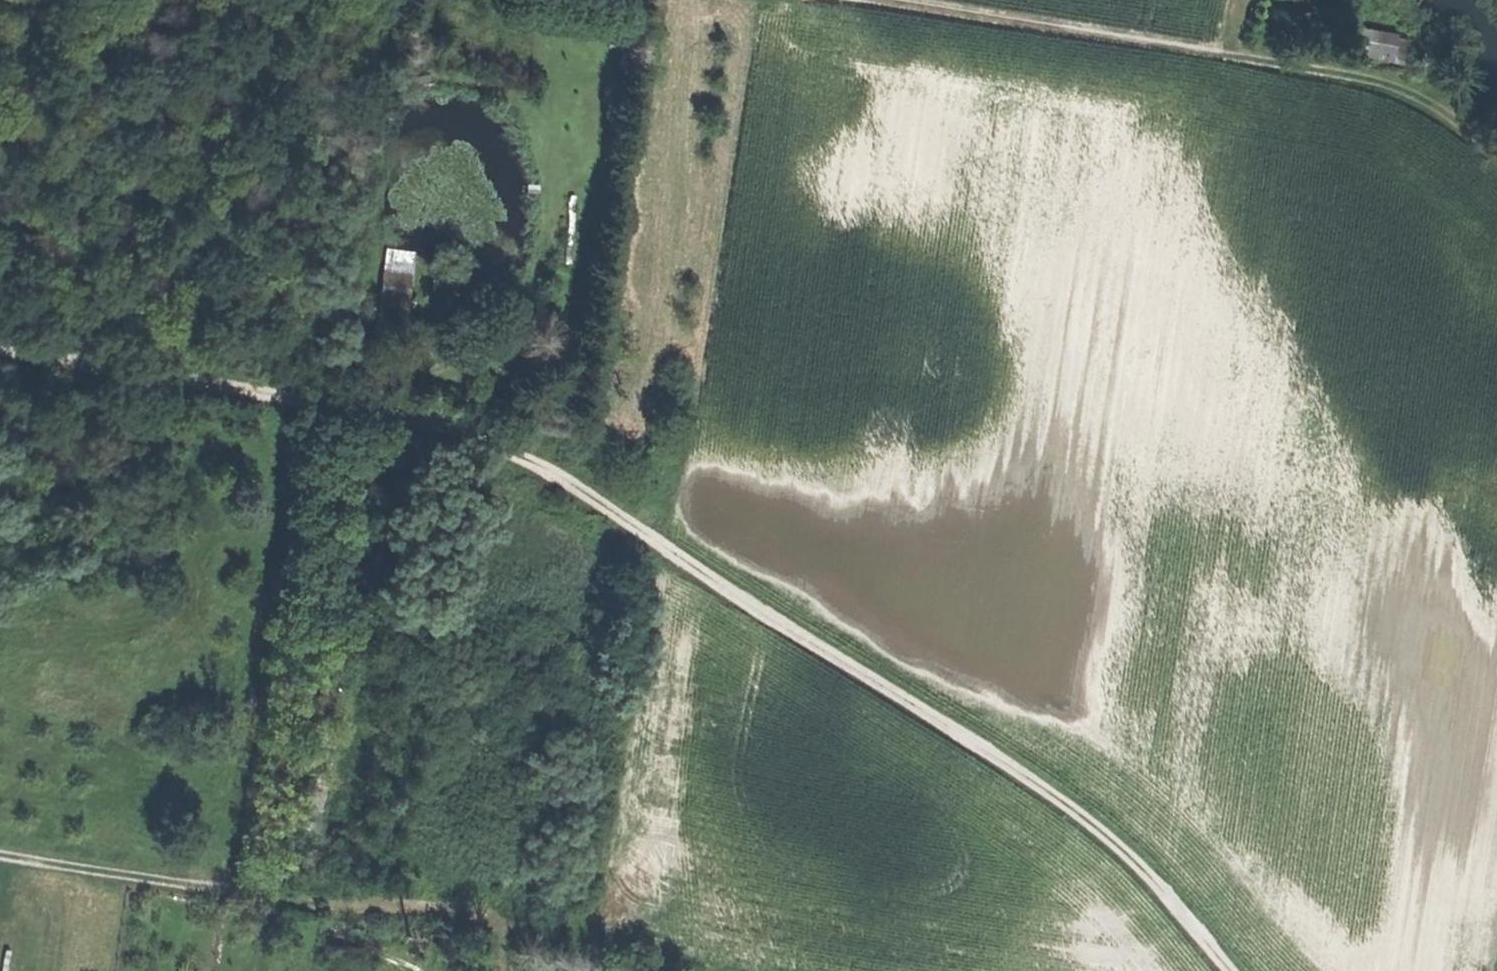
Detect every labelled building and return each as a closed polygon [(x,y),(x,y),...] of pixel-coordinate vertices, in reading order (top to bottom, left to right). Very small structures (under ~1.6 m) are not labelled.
[(1398,36),(1361,30),(1357,54),(1394,60),(1398,36)] [(409,303),(414,253),(387,250),(381,299),(409,303)]
